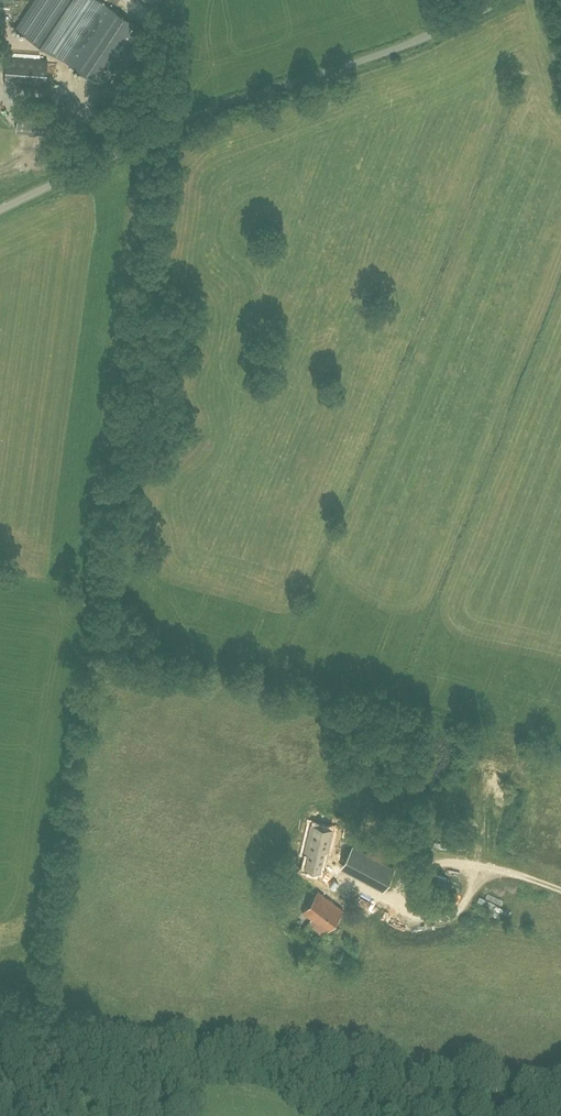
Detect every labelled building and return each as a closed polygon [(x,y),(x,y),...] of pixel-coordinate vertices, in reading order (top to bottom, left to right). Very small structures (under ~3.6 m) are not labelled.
[(17,29),(64,60),(102,2),(100,0),(36,0),(17,29)] [(103,86),(141,28),(102,2),(64,60),(103,86)] [(7,56),(4,83),(45,87),(48,59),(7,56)] [(63,106),(19,101),(16,130),(60,135),(63,106)] [(90,129),(83,123),(77,131),(84,137),(90,129)] [(67,145),(73,154),(86,146),(80,137),(67,145)] [(325,849),(329,850),(334,829),(334,828),(310,823),(310,824),(304,852),(308,853),(304,867),(320,871),(324,853),(325,849)] [(393,868),(373,857),(363,875),(384,886),(393,868)] [(492,908),(495,903),(498,905),(501,900),(488,892),(485,898),(491,901),(488,906),(492,908)] [(478,896),(476,901),(488,905),(489,900),(478,896)] [(305,898),(299,905),(295,910),(290,917),(298,924),(299,924),(300,924),(320,940),(321,942),(323,944),(331,950),(338,940),(326,931),(334,920),(305,898)] [(491,914),(503,918),(506,908),(494,904),(491,914)]
